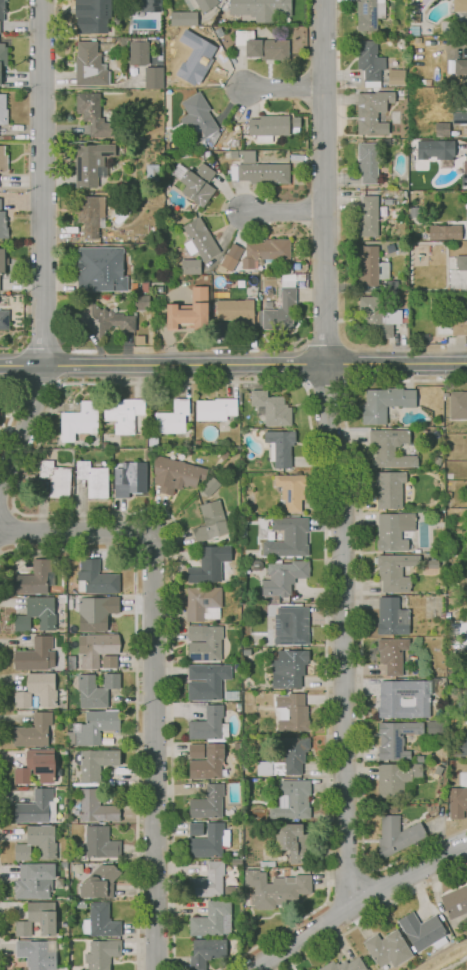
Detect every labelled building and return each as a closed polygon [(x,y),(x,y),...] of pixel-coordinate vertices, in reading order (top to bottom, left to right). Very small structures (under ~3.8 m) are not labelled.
[(93,2),(93,0),(108,0),(108,4),(100,4),(100,19),(97,19),(97,33),(77,33),(77,18),(75,18),(75,3),(93,2)] [(141,11),(141,0),(161,0),(161,11),(141,11)] [(191,11),(185,0),(218,0),(219,2),(217,3),(217,4),(203,12),(199,6),(191,11)] [(230,14),(230,0),(291,0),(291,16),(280,16),(280,13),(273,13),(273,22),(256,22),(256,16),(251,16),(251,14),(230,14)] [(361,1),(361,0),(384,0),(384,2),(385,2),(386,17),(377,18),(377,29),(358,30),(357,1),(361,1)] [(453,12),(452,0),(466,0),(466,11),(453,12)] [(190,28),(170,27),(171,11),(191,12),(190,28)] [(261,59),(261,57),(246,57),(246,45),(236,45),(236,30),(254,30),(254,39),(262,39),(290,39),(290,59),(261,59)] [(127,49),(124,49),(117,40),(117,37),(127,37),(127,49)] [(139,65),(139,64),(129,65),(129,57),(130,57),(130,41),(133,41),(133,38),(146,37),(147,41),(149,41),(149,64),(146,64),(146,65),(139,65)] [(199,84),(195,81),(195,82),(182,74),(203,38),(217,47),(211,57),(214,59),(207,70),(199,84)] [(365,87),(365,81),(364,81),(364,69),(361,69),(361,68),(358,68),(357,39),(377,39),(378,56),(386,56),(386,69),(381,69),(381,81),(381,87),(365,87)] [(110,84),(76,85),(76,72),(74,72),(74,62),(76,62),(76,56),(77,56),(77,41),(97,41),(97,52),(101,52),(101,53),(103,52),(103,57),(101,57),(101,63),(106,63),(106,70),(108,70),(108,71),(110,71),(110,84)] [(454,59),(466,58),(466,74),(455,74),(454,59)] [(163,88),(145,88),(145,67),(163,67),(163,88)] [(405,84),(388,84),(388,69),(405,68),(405,84)] [(211,148),(204,138),(195,144),(188,133),(179,138),(170,129),(182,121),(180,119),(188,113),(181,103),(199,91),(211,108),(208,111),(220,128),(218,130),(220,133),(211,148)] [(389,133),(358,133),(358,92),(375,92),(375,91),(395,91),(395,102),(387,102),(387,111),(385,111),(385,120),(378,121),(378,122),(389,122),(389,133)] [(8,124),(0,124),(0,93),(6,93),(6,108),(8,108),(8,124)] [(118,137),(90,137),(90,121),(83,121),(83,114),(76,114),(76,93),(100,93),(100,117),(104,117),(104,122),(118,122),(118,137)] [(453,111),(466,111),(466,123),(453,123),(453,111)] [(272,142),(257,142),(257,135),(249,135),(249,130),(245,130),(245,125),(249,125),(249,118),(260,118),(260,115),(289,115),(289,135),(272,135),(272,142)] [(436,136),(436,122),(449,122),(449,135),(436,136)] [(452,139),(408,138),(407,157),(452,158),(452,139)] [(362,184),(361,172),(358,172),(358,143),(377,143),(378,183),(362,184)] [(98,187),(76,187),(76,154),(77,154),(77,144),(97,144),(116,144),(116,156),(104,156),(104,166),(108,166),(108,179),(98,179),(98,187)] [(8,170),(0,170),(0,145),(5,145),(5,155),(8,155),(8,170)] [(250,183),(250,179),(237,180),(237,179),(230,179),(230,165),(237,165),(237,163),(243,163),(243,154),(238,154),(239,157),(231,157),(231,150),(238,150),(256,150),(256,163),(289,163),(289,183),(250,183)] [(202,207),(181,191),(186,185),(179,180),(179,179),(171,173),(178,163),(187,169),(188,168),(194,173),(203,162),(216,172),(208,183),(216,189),(202,207)] [(147,182),(146,165),(159,164),(159,182),(147,182)] [(98,237),(84,237),(84,220),(77,220),(77,212),(74,212),(74,195),(105,195),(105,227),(98,227),(98,237)] [(378,236),(359,236),(359,207),(362,207),(362,195),(378,195),(378,236)] [(9,238),(0,238),(0,198),(1,198),(1,211),(5,211),(5,217),(6,217),(7,218),(8,219),(8,221),(7,221),(7,222),(7,227),(8,227),(8,233),(9,238)] [(410,217),(410,207),(419,207),(419,216),(410,217)] [(203,260),(198,251),(190,255),(184,243),(190,239),(182,226),(199,216),(220,250),(203,260)] [(430,239),(429,225),(462,224),(462,238),(430,239)] [(242,268),(242,257),(246,257),(246,242),(264,242),(264,239),(290,238),(291,258),(255,259),(255,268),(242,268)] [(231,271),(220,264),(226,253),(227,253),(233,242),(244,248),(231,271)] [(379,285),(358,285),(358,261),(359,261),(359,244),(378,245),(378,261),(390,261),(389,279),(379,279),(379,285)] [(122,247),(124,249),(124,252),(123,253),(123,275),(128,275),(128,290),(78,290),(78,275),(79,275),(79,270),(78,270),(78,261),(79,261),(79,248),(122,247)] [(456,255),(466,255),(466,270),(456,270),(456,255)] [(201,273),(182,273),(182,259),(201,259),(201,273)] [(294,325),(292,325),(293,329),(263,329),(263,325),(258,325),(258,310),(263,310),(263,309),(264,309),(263,301),(272,301),(273,309),(278,309),(278,307),(281,307),(281,287),(282,287),(282,273),(305,273),(305,280),(297,280),(298,284),(295,284),(295,287),(296,287),(296,307),(294,307),(294,325)] [(140,292),(140,280),(148,280),(149,292),(140,292)] [(385,291),(385,280),(398,280),(399,291),(385,291)] [(167,327),(167,303),(178,303),(178,309),(192,309),(192,286),(208,286),(209,327),(194,327),(194,322),(178,323),(178,327),(167,327)] [(136,310),(135,295),(149,295),(149,309),(136,310)] [(393,338),(375,338),(375,330),(364,330),(364,317),(359,317),(359,296),(379,296),(379,309),(392,309),(393,338)] [(241,326),(241,319),(217,319),(217,300),(244,299),(254,299),(254,318),(252,318),(252,326),(241,326)] [(112,325),(99,338),(77,316),(92,300),(102,310),(104,307),(109,311),(111,309),(115,314),(124,314),(124,316),(135,316),(135,331),(119,331),(119,325),(112,325)] [(9,329),(0,329),(0,310),(9,310),(9,329)] [(452,320),(466,320),(466,335),(452,335),(452,320)] [(387,423),(362,423),(362,406),(363,406),(363,403),(366,403),(366,389),(387,389),(387,388),(403,388),(403,389),(416,389),(416,407),(402,407),(402,406),(386,406),(387,423)] [(291,425),(265,425),(265,414),(255,415),(255,406),(251,406),(251,390),(267,390),(267,396),(284,396),(284,404),(287,404),(287,407),(291,407),(291,425)] [(450,391),(466,391),(466,418),(451,418),(450,391)] [(134,434),(134,433),(115,434),(115,423),(118,423),(118,420),(105,420),(104,400),(122,400),(122,399),(145,398),(145,414),(142,414),(142,426),(141,426),(141,434),(134,434)] [(185,432),(155,432),(155,412),(174,412),(174,398),(189,398),(189,414),(185,414),(185,432)] [(227,420),(197,420),(197,400),(215,400),(215,398),(237,398),(237,415),(227,415),(227,420)] [(81,411),(81,400),(97,400),(98,427),(97,427),(97,433),(89,433),(89,432),(75,432),(75,441),(61,441),(61,412),(80,412),(81,411)] [(399,446),(395,446),(395,455),(417,455),(417,458),(418,458),(418,466),(374,466),(374,455),(376,455),(376,443),(369,443),(369,430),(410,429),(410,443),(402,443),(399,446)] [(290,467),(274,467),(274,460),(271,460),(270,442),(264,442),(264,431),(295,431),(295,442),(294,442),(294,445),(290,445),(290,467)] [(159,454),(178,460),(179,460),(208,469),(205,480),(199,478),(196,487),(187,485),(186,487),(182,486),(181,489),(174,487),(172,495),(158,491),(160,484),(154,482),(154,460),(159,454)] [(439,465),(434,463),(437,455),(442,457),(439,465)] [(70,498),(49,497),(50,478),(39,477),(40,460),(54,460),(53,466),(71,467),(70,498)] [(108,497),(88,497),(88,478),(76,478),(76,461),(90,461),(90,467),(108,467),(108,497)] [(115,497),(115,481),(126,481),(126,461),(146,461),(146,492),(138,492),(138,494),(129,494),(129,497),(115,497)] [(402,508),(377,508),(377,487),(376,487),(376,480),(375,480),(375,471),(406,471),(406,482),(402,482),(402,508)] [(301,511),(285,511),(285,498),(282,498),(282,486),(275,486),(274,475),(306,475),(306,486),(304,486),(304,499),(301,499),(301,511)] [(197,542),(193,528),(205,525),(199,505),(219,499),(227,526),(209,531),(211,537),(197,542)] [(377,550),(377,539),(379,539),(378,513),(397,513),(397,512),(415,512),(415,530),(401,530),(401,539),(408,539),(408,550),(377,550)] [(308,555),(263,556),(263,541),(264,541),(266,540),(272,540),(274,541),(284,541),(284,529),(271,529),(271,517),(308,517),(308,532),(307,532),(307,544),(308,544),(308,555)] [(187,582),(187,568),(201,568),(200,546),(221,546),(221,564),(228,564),(228,579),(202,579),(202,582),(187,582)] [(85,593),(85,591),(78,591),(78,570),(81,570),(80,554),(99,554),(100,572),(98,572),(98,574),(119,574),(120,592),(85,593)] [(411,591),(382,591),(382,580),(379,580),(379,566),(377,566),(377,563),(374,563),(374,557),(377,557),(377,555),(420,554),(420,565),(402,565),(402,576),(411,576),(411,591)] [(14,594),(13,574),(34,574),(34,571),(33,571),(32,558),(52,558),(52,571),(54,571),(54,585),(47,585),(47,593),(14,594)] [(287,596),(280,596),(280,594),(263,594),(263,579),(270,579),(270,573),(268,573),(268,563),(292,563),(292,560),(309,560),(309,577),(306,577),(306,578),(295,578),(295,583),(290,583),(290,594),(287,594),(287,596)] [(439,568),(428,568),(428,560),(439,560),(439,568)] [(186,620),(186,606),(188,606),(187,587),(221,586),(222,607),(219,607),(219,619),(203,619),(203,620),(186,620)] [(79,631),(79,597),(104,597),(103,596),(104,596),(104,595),(116,595),(116,596),(119,596),(119,613),(107,613),(107,631),(79,631)] [(14,631),(14,615),(27,614),(27,597),(53,596),(53,613),(56,613),(56,630),(39,630),(39,618),(38,618),(38,616),(30,616),(30,630),(14,631)] [(409,634),(378,634),(377,622),(379,622),(379,596),(399,596),(399,609),(409,609),(409,634)] [(309,644),(275,644),(275,613),(278,613),(278,607),(309,606),(309,644)] [(189,660),(188,642),(206,642),(206,640),(203,640),(202,625),(207,625),(207,626),(223,625),(223,638),(221,638),(221,660),(189,660)] [(203,640),(189,640),(189,625),(202,625),(203,640)] [(99,668),(80,668),(80,655),(85,655),(85,653),(78,653),(78,635),(85,635),(118,634),(118,653),(98,654),(99,668)] [(48,669),(15,670),(15,651),(35,651),(35,648),(33,648),(33,635),(52,635),(52,648),(48,648),(48,651),(54,651),(54,667),(48,667),(48,669)] [(402,675),(386,676),(386,664),(383,664),(383,663),(379,663),(379,649),(378,649),(378,639),(409,638),(409,649),(402,649),(402,675)] [(301,688),(272,688),(272,662),(275,662),(275,659),(278,659),(278,650),(309,650),(309,661),(307,661),(307,664),(304,664),(304,675),(301,675),(301,688)] [(221,699),(188,699),(188,681),(206,681),(206,679),(188,679),(188,665),(231,665),(231,679),(221,679),(221,699)] [(31,707),(15,707),(15,691),(27,691),(27,673),(54,673),(55,690),(57,690),(57,705),(40,706),(40,696),(38,696),(38,692),(31,692),(31,707)] [(108,707),(81,707),(80,690),(78,690),(77,674),(95,674),(95,684),(96,684),(96,688),(103,688),(103,673),(120,673),(120,688),(107,688),(108,707)] [(430,717),(378,717),(378,706),(380,706),(380,681),(431,680),(431,694),(429,694),(430,717)] [(238,700),(224,700),(224,691),(238,691),(238,700)] [(290,730),(278,730),(278,719),(279,719),(279,711),(276,711),(276,707),(275,707),(275,695),(288,695),(288,693),(304,693),(304,705),(308,705),(308,719),(310,719),(310,730),(290,730)] [(207,741),(207,738),(188,739),(188,720),(206,720),(206,704),(223,704),(224,717),(221,717),(221,723),(228,723),(228,738),(225,738),(225,740),(207,741)] [(100,744),(75,745),(74,732),(81,732),(81,724),(86,724),(86,711),(106,711),(106,709),(120,709),(120,730),(99,730),(99,732),(100,732),(100,744)] [(48,745),(14,746),(13,727),(35,726),(35,724),(34,724),(33,712),(32,712),(32,711),(52,711),(52,725),(48,725),(48,745)] [(427,734),(427,720),(443,720),(444,734),(427,734)] [(410,759),(379,759),(378,746),(381,746),(380,733),(379,733),(379,722),(424,722),(424,733),(421,733),(421,734),(415,734),(415,733),(402,733),(402,738),(404,738),(404,745),(403,745),(403,751),(410,750),(410,759)] [(274,775),(257,775),(257,761),(273,761),(273,762),(277,762),(277,754),(281,754),(281,737),(309,737),(309,748),(308,748),(308,751),(305,751),(305,762),(302,762),(302,774),(274,774),(274,775)] [(452,738),(466,737),(466,754),(452,755),(452,738)] [(222,778),(189,778),(189,758),(189,744),(204,744),(204,758),(191,758),(191,760),(206,760),(206,743),(225,743),(225,744),(223,744),(224,761),(222,761),(222,778)] [(30,783),(14,783),(14,768),(27,768),(27,749),(54,749),(54,782),(39,782),(39,774),(33,774),(33,769),(30,769),(30,783)] [(81,764),(77,763),(75,761),(74,757),(75,754),(77,752),(81,751),(81,750),(120,750),(120,765),(104,765),(101,765),(101,782),(98,782),(98,785),(73,785),(73,783),(89,783),(89,782),(81,782),(81,764)] [(404,796),(378,796),(378,764),(422,763),(422,778),(411,778),(411,782),(404,782),(404,796)] [(310,818),(270,818),(269,807),(279,807),(279,794),(280,794),(280,783),(280,780),(310,780),(311,794),(308,795),(308,807),(310,807),(310,818)] [(222,817),(190,817),(190,799),(207,798),(207,793),(208,793),(207,786),(206,786),(206,783),(223,783),(224,796),(222,796),(222,817)] [(49,822),(15,822),(15,803),(36,803),(36,800),(34,800),(34,787),(53,787),(53,801),(48,801),(49,822)] [(449,787),(466,787),(466,808),(466,811),(464,811),(464,817),(449,817),(449,787)] [(121,820),(81,820),(81,788),(100,788),(100,805),(121,805),(121,820)] [(386,860),(379,853),(379,838),(381,838),(381,815),(400,815),(400,832),(420,821),(429,837),(386,860)] [(222,856),(190,857),(190,834),(189,834),(189,822),(203,822),(203,834),(191,834),(191,838),(207,838),(207,822),(224,822),(224,829),(229,829),(229,846),(222,846),(222,856)] [(311,863),(290,863),(290,848),(276,848),(276,824),(305,824),(305,847),(311,847),(311,863)] [(31,860),(15,860),(15,841),(17,841),(17,844),(27,844),(27,826),(54,825),(54,842),(56,842),(56,857),(39,858),(39,849),(38,849),(38,845),(31,845),(31,860)] [(121,857),(104,857),(104,855),(86,856),(86,826),(109,825),(109,841),(121,841),(121,857)] [(223,896),(189,896),(189,878),(207,877),(207,861),(224,861),(224,875),(223,875),(223,896)] [(49,898),(15,898),(15,879),(36,879),(36,878),(26,878),(26,863),(54,863),(55,878),(52,878),(52,891),(49,891),(49,898)] [(113,881),(113,898),(105,898),(104,897),(80,897),(80,885),(100,865),(114,865),(121,873),(113,881)] [(255,908),(254,886),(245,886),(245,869),(260,869),(260,871),(266,871),(267,883),(272,883),(272,877),(295,877),(295,875),(311,875),(311,893),(305,893),(305,894),(301,894),(301,893),(298,893),(298,901),(281,901),(281,904),(275,904),(275,908),(255,908)] [(440,897),(466,885),(466,912),(450,919),(440,897)] [(86,908),(71,908),(71,900),(86,900),(86,908)] [(220,935),(190,935),(189,916),(208,916),(208,900),(231,900),(231,933),(223,933),(223,934),(220,934),(220,935)] [(15,936),(15,921),(27,921),(27,902),(55,902),(55,911),(55,935),(40,935),(40,921),(31,921),(31,936),(15,936)] [(121,935),(90,935),(90,933),(83,933),(83,920),(90,921),(90,902),(109,902),(109,918),(111,918),(111,921),(121,921),(121,935)] [(417,953),(398,921),(413,911),(420,924),(436,914),(448,934),(444,936),(447,941),(436,948),(433,943),(417,953)] [(380,967),(377,963),(376,963),(363,942),(377,933),(381,940),(386,937),(385,936),(396,929),(413,955),(394,967),(390,961),(380,967)] [(206,960),(206,969),(189,969),(189,955),(193,955),(193,939),(226,939),(226,957),(211,957),(211,960),(206,960)] [(56,952),(56,969),(47,969),(28,969),(28,965),(26,965),(26,956),(16,956),(15,940),(31,940),(31,941),(47,941),(48,952),(56,952)] [(110,964),(110,969),(88,969),(88,962),(85,962),(85,953),(90,953),(90,941),(106,941),(106,940),(121,940),(121,956),(111,956),(111,964),(110,964)] [(367,969),(366,969),(319,969),(318,969),(333,960),(335,963),(338,962),(339,964),(346,960),(348,963),(359,956),(367,969)]
